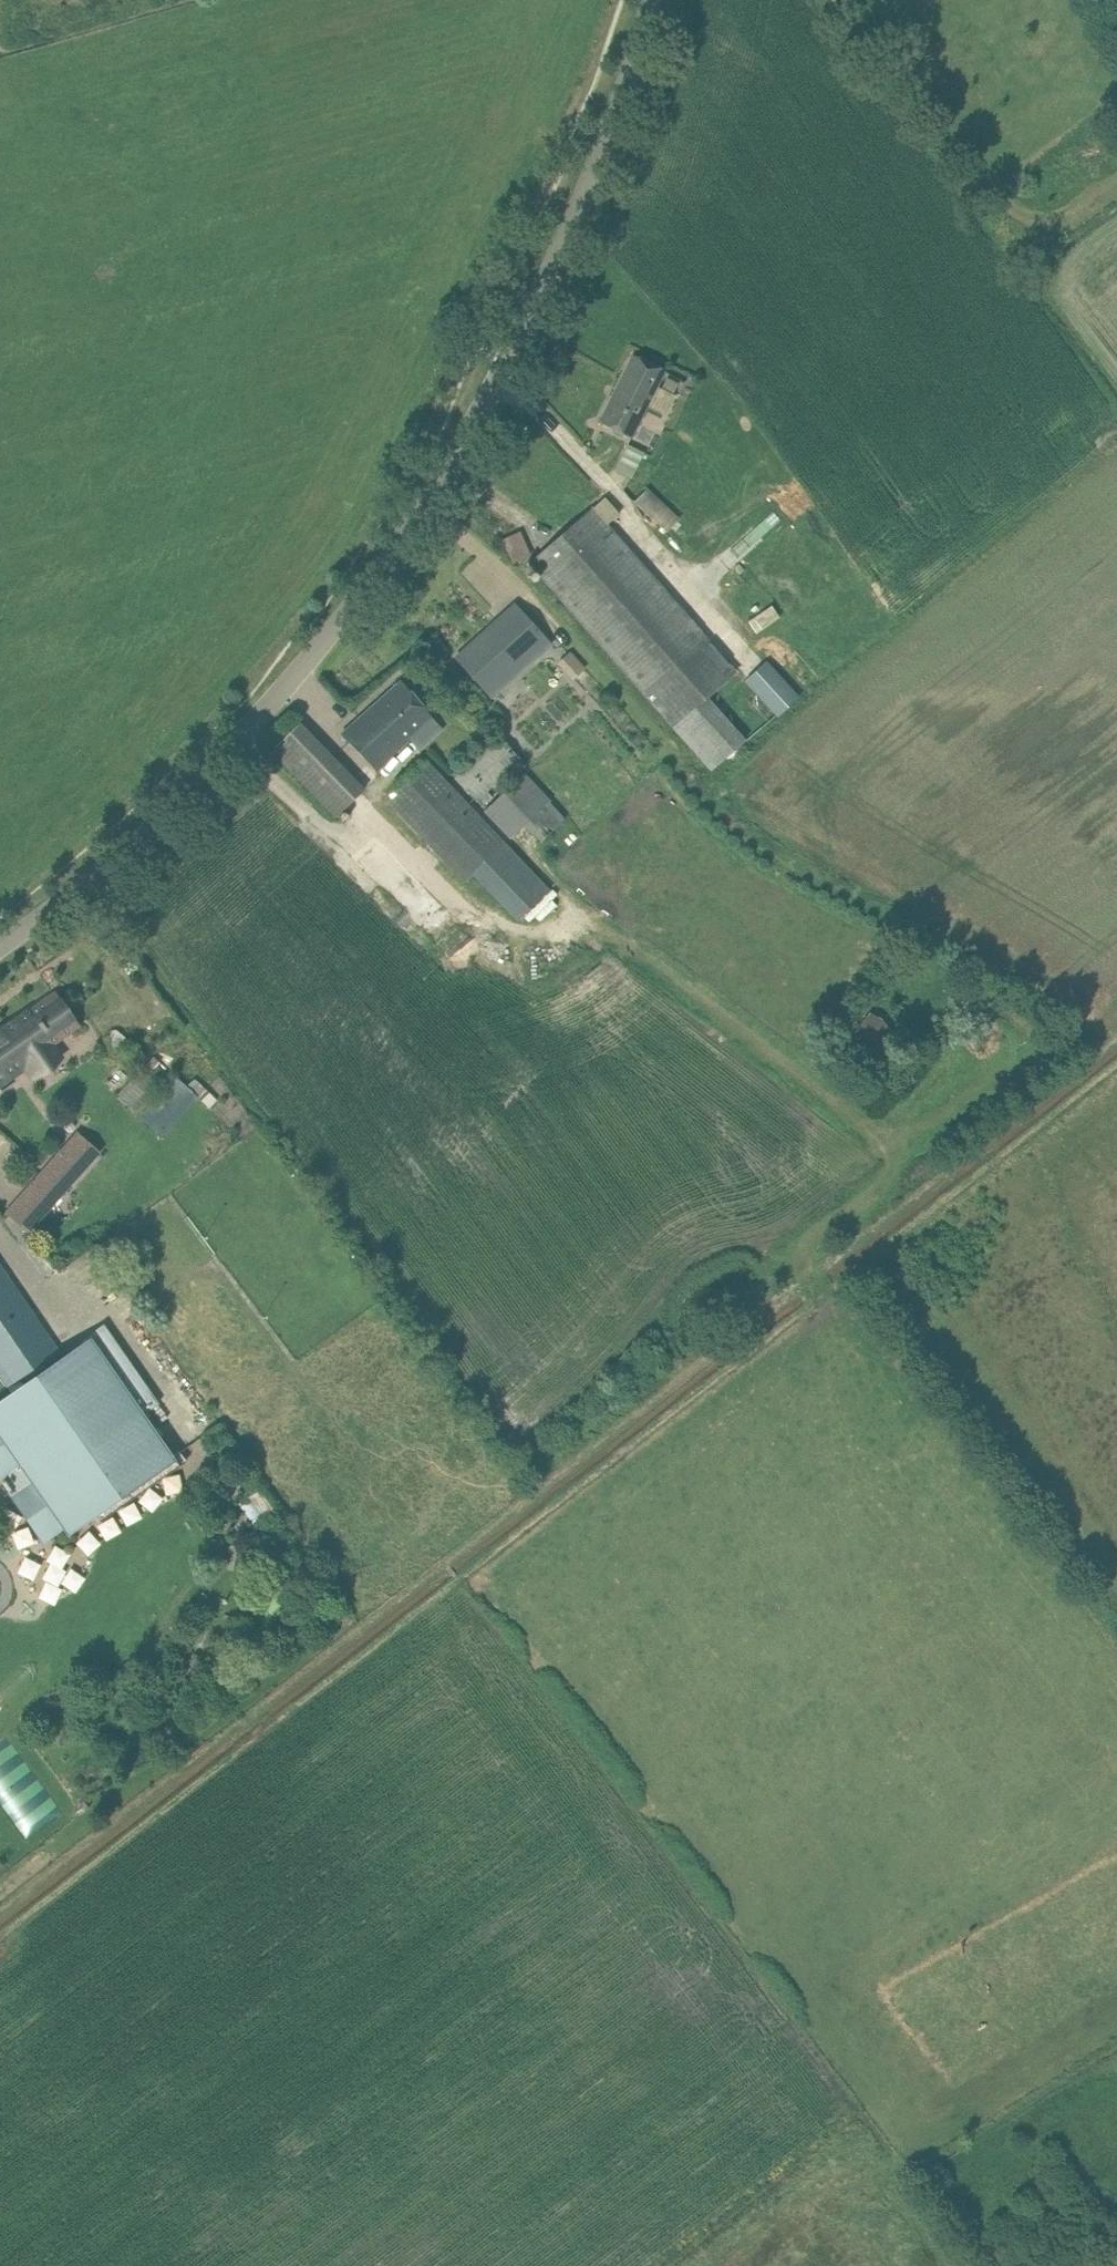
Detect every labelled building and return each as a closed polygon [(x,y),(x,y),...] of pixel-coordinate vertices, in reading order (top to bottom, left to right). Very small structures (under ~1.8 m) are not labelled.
[(600,422),(632,438),(666,371),(634,355),(600,422)] [(625,442),(611,467),(630,477),(643,452),(625,442)] [(658,525),(671,511),(641,483),(628,497),(658,525)] [(592,508),(529,563),(544,580),(640,692),(711,771),(746,740),(708,698),(739,671),(709,637),(606,525),(592,508)] [(513,562),(530,554),(518,528),(501,536),(513,562)] [(544,636),(515,604),(456,657),(485,690),(544,636)] [(553,660),(568,678),(583,666),(568,648),(553,660)] [(777,714),(798,695),(767,660),(745,679),(777,714)] [(341,733),(377,770),(410,738),(415,743),(436,722),(401,680),(341,733)] [(300,722),(275,745),(340,813),(364,789),(300,722)] [(527,764),(500,735),(455,778),(476,802),(477,801),(482,806),(527,764)] [(507,847),(424,759),(384,797),(467,884),(507,847)] [(875,999),(867,992),(850,1014),(860,1022),(843,1044),(864,1063),(874,1051),(877,1054),(883,1047),(878,1042),(891,1027),(877,1016),(882,1011),(875,1006),(873,1008),(869,1005),(875,999)] [(24,1065),(27,1062),(23,1057),(48,1039),(52,1045),(53,1044),(77,1027),(53,993),(1,1030),(3,1033),(0,1035),(0,1086),(15,1076),(13,1073),(13,1072),(24,1065)] [(111,1061),(128,1041),(113,1028),(96,1048),(111,1061)] [(146,1056),(136,1047),(121,1065),(132,1074),(146,1056)] [(153,1057),(117,1097),(135,1113),(158,1087),(171,1072),(153,1057)] [(195,1078),(187,1085),(198,1097),(209,1108),(217,1100),(205,1089),(195,1078)] [(28,1231),(83,1169),(61,1150),(6,1212),(28,1231)] [(8,1473),(1,1478),(13,1495),(17,1492),(20,1490),(52,1536),(63,1528),(67,1534),(68,1535),(71,1532),(69,1528),(174,1456),(93,1340),(26,1387),(20,1380),(60,1352),(0,1265),(0,1376),(13,1396),(0,1405),(0,1461),(8,1473)] [(236,1499),(255,1525),(275,1510),(256,1484),(236,1499)] [(33,1595),(52,1603),(67,1570),(62,1568),(70,1551),(56,1545),(33,1595)] [(25,1554),(15,1570),(30,1580),(40,1564),(25,1554)] [(62,1810),(12,1741),(0,1749),(0,1800),(25,1836),(62,1810)]
